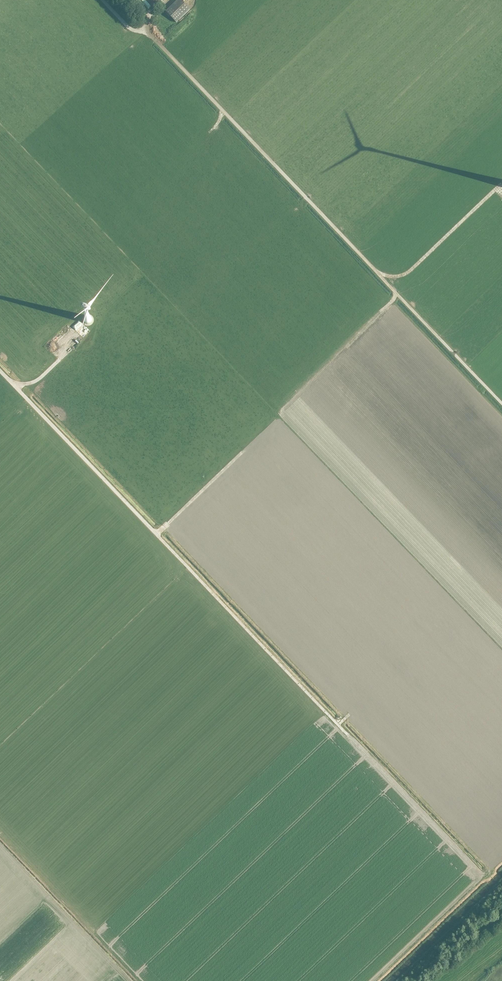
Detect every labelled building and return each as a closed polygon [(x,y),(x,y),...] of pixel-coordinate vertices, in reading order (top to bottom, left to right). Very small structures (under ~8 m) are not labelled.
[(188,8),(182,2),(181,3),(178,0),(174,0),(163,9),(173,21),(188,8)]
